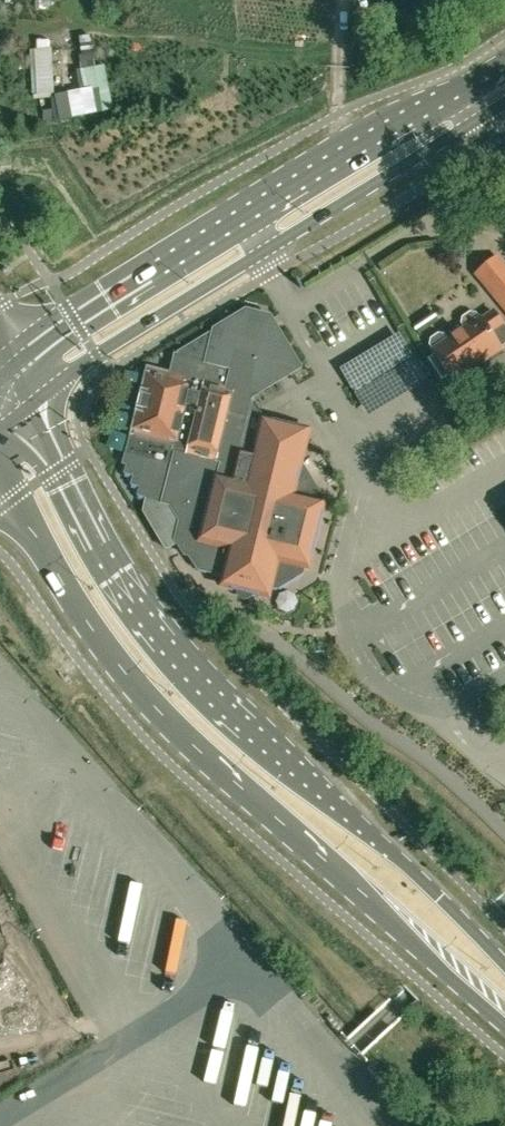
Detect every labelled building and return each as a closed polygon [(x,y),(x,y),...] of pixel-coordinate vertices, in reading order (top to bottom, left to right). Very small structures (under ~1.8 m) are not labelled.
[(1,166),(13,165),(12,158),(1,159),(1,166)] [(494,294),(504,307),(504,284),(494,294)] [(434,347),(432,349),(452,379),(480,360),(482,363),(502,349),(500,346),(504,343),(504,326),(494,310),(482,318),(480,316),(480,317),(477,312),(471,311),(464,316),(462,322),(465,326),(448,338),(445,333),(439,332),(432,337),(431,343),(434,347)] [(276,423),(268,428),(256,425),(247,410),(249,397),(300,366),(270,317),(246,311),(215,330),(207,362),(176,354),(171,374),(169,380),(147,375),(141,400),(135,399),(132,410),(138,412),(134,428),(127,455),(129,455),(127,464),(125,464),(122,475),(131,477),(129,486),(137,488),(135,497),(147,500),(162,504),(163,501),(171,503),(181,519),(178,533),(200,569),(225,574),(222,585),(249,591),(255,593),(268,596),(270,585),(277,587),(301,572),(303,565),(307,566),(323,503),(319,502),(321,495),(313,482),(300,478),(293,467),(300,462),(305,443),(295,427),(276,423)]
